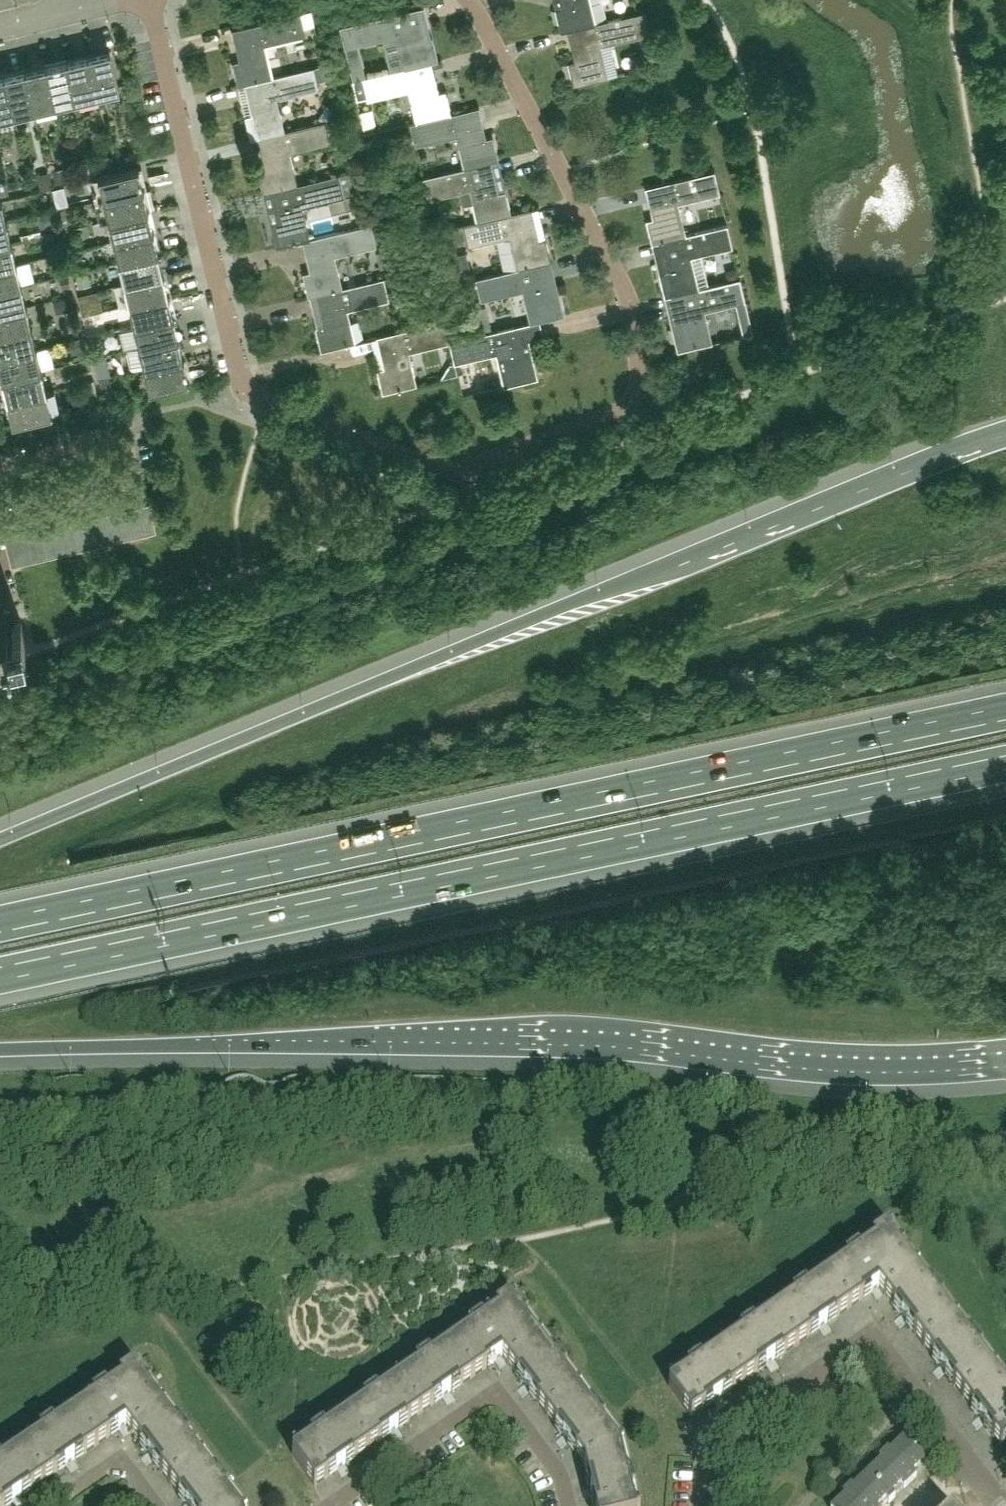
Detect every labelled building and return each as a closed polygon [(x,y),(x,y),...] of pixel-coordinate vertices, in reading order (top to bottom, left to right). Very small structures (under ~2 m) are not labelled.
[(561,32),(568,30),(568,29),(594,23),(589,0),(561,0),(562,6),(555,8),(561,32)] [(431,31),(425,32),(419,7),(348,24),(353,46),(394,36),(402,68),(432,61),(432,63),(438,61),(431,31)] [(311,10),(299,13),(303,27),(312,25),(314,24),(311,10)] [(568,30),(575,60),(567,61),(573,85),(608,77),(608,76),(607,76),(600,45),(649,33),(649,34),(650,34),(645,11),(635,13),(594,23),(568,29),(568,30)] [(231,29),(238,60),(231,61),(237,86),(244,84),(271,77),(270,77),(263,44),(305,34),(303,27),(299,13),(231,29)] [(119,90),(110,48),(109,49),(109,50),(89,55),(89,53),(88,54),(98,95),(98,94),(98,93),(118,88),(118,90),(119,90)] [(98,95),(88,54),(87,54),(87,55),(68,60),(68,58),(67,58),(77,100),(77,99),(77,98),(97,93),(97,95),(98,95)] [(77,100),(67,58),(66,59),(67,60),(47,65),(47,63),(45,64),(46,65),(55,103),(55,104),(55,105),(57,104),(56,103),(76,98),(76,100),(77,100)] [(445,90),(439,92),(432,63),(432,61),(402,68),(361,77),(366,100),(408,90),(415,122),(450,114),(445,90)] [(25,70),(34,110),(35,109),(37,118),(57,114),(55,105),(55,104),(55,103),(46,65),(25,70)] [(244,116),(250,140),(257,138),(256,138),(283,131),(283,130),(276,99),(318,89),(312,67),(270,77),(271,77),(244,84),(251,114),(244,116)] [(34,110),(25,70),(25,68),(24,69),(24,70),(5,75),(4,73),(3,74),(3,75),(4,75),(13,113),(13,115),(14,114),(14,113),(33,108),(34,110)] [(3,75),(0,76),(0,116),(13,113),(4,75),(3,75)] [(326,88),(324,92),(327,103),(334,108),(327,82),(325,83),(326,88)] [(464,169),(498,160),(493,137),(486,138),(479,107),(450,114),(415,122),(409,124),(414,145),(456,135),(463,168),(464,169)] [(288,153),(331,142),(325,120),(283,130),(283,131),(256,138),(257,138),(264,168),(257,170),(263,193),(269,192),(269,191),(296,185),(296,184),(288,153)] [(114,164),(111,152),(92,157),(94,168),(114,164)] [(476,222),(511,213),(498,160),(464,169),(463,168),(422,178),(427,200),(459,192),(462,204),(471,202),(476,222)] [(64,166),(52,169),(56,183),(67,180),(64,166)] [(142,188),(138,168),(139,168),(139,167),(90,178),(95,200),(144,188),(144,187),(142,188)] [(50,170),(37,173),(40,188),(53,185),(50,170)] [(719,193),(714,170),(645,187),(645,188),(646,188),(648,197),(653,217),(646,219),(651,243),(659,241),(658,240),(685,234),(677,202),(718,192),(718,193),(719,193)] [(309,238),(301,207),(343,197),(338,174),(296,184),(296,185),(269,191),(269,192),(276,221),(270,223),(276,247),(302,241),(301,240),(309,238)] [(64,184),(52,187),(56,206),(69,203),(64,184)] [(147,209),(143,189),(144,189),(144,188),(95,200),(100,221),(108,219),(149,209),(147,209)] [(69,223),(65,206),(55,209),(59,225),(69,223)] [(532,208),(511,213),(476,222),(462,225),(467,247),(509,237),(516,269),(517,269),(545,262),(545,263),(551,261),(546,237),(539,239),(532,208)] [(152,230),(148,210),(149,210),(149,209),(108,219),(108,220),(109,220),(114,239),(113,239),(113,240),(154,231),(154,229),(152,230)] [(53,210),(41,212),(45,226),(56,223),(53,210)] [(11,241),(6,221),(7,221),(7,220),(0,222),(0,244),(11,242),(11,241)] [(342,287),(335,256),(376,246),(370,223),(309,238),(301,240),(302,241),(309,271),(302,272),(308,296),(314,295),(314,294),(342,287)] [(726,224),(685,234),(658,240),(659,241),(666,271),(658,273),(664,297),(671,295),(671,294),(698,288),(697,287),(690,256),(731,246),(731,247),(732,247),(726,224)] [(157,251),(153,231),(154,231),(113,240),(113,241),(114,241),(119,260),(117,260),(118,262),(119,261),(158,252),(159,252),(159,250),(157,251)] [(11,242),(12,242),(12,241),(11,241),(11,242),(0,244),(0,266),(17,262),(16,262),(11,242)] [(162,272),(158,252),(119,261),(124,281),(123,282),(123,283),(164,273),(164,272),(162,272)] [(16,264),(17,263),(17,262),(0,266),(0,289),(22,283),(21,283),(16,264)] [(558,291),(552,293),(545,263),(545,262),(517,269),(516,269),(475,278),(480,301),(522,291),(529,323),(564,315),(558,291)] [(736,267),(725,269),(728,280),(739,277),(736,267)] [(88,272),(75,275),(78,288),(91,285),(88,272)] [(69,273),(60,275),(62,285),(71,283),(69,273)] [(168,294),(167,294),(163,274),(164,274),(164,273),(123,283),(115,284),(120,305),(128,304),(168,294)] [(383,277),(342,287),(314,294),(314,295),(322,325),(315,327),(321,350),(355,342),(347,309),(389,299),(383,277)] [(745,301),(739,277),(728,280),(697,287),(698,288),(671,294),(671,295),(678,325),(671,326),(677,350),(711,342),(711,341),(710,341),(703,310),(743,300),(744,301),(745,301)] [(21,285),(23,284),(22,283),(0,289),(0,311),(27,304),(26,304),(21,285)] [(173,316),(172,315),(168,296),(169,296),(169,294),(167,294),(168,294),(128,304),(128,305),(130,305),(134,324),(134,325),(173,316)] [(72,295),(53,299),(56,313),(75,308),(72,295)] [(31,326),(26,306),(27,306),(27,304),(0,311),(0,333),(31,326)] [(96,310),(82,313),(85,325),(99,321),(96,310)] [(178,336),(173,317),(174,316),(174,315),(172,315),(173,316),(134,325),(134,324),(133,324),(133,326),(135,326),(139,345),(139,346),(179,336),(178,336)] [(450,341),(445,319),(375,336),(383,367),(377,368),(382,393),(417,384),(409,352),(449,343),(450,341)] [(36,347),(31,327),(33,327),(32,325),(31,326),(0,333),(0,356),(36,347)] [(526,357),(519,325),(450,341),(449,343),(454,364),(496,354),(504,387),(537,379),(531,356),(526,357)] [(99,332),(86,335),(89,346),(102,343),(99,332)] [(182,357),(178,338),(179,337),(179,336),(139,346),(139,345),(138,345),(138,347),(140,347),(144,366),(143,366),(143,367),(184,357),(182,357)] [(83,337),(69,340),(72,352),(86,348),(83,337)] [(41,368),(36,348),(38,348),(37,346),(36,347),(0,356),(0,367),(2,377),(3,377),(41,368)] [(99,376),(110,374),(105,353),(94,356),(99,376)] [(188,378),(183,359),(184,358),(184,357),(143,367),(143,368),(145,368),(149,387),(148,387),(148,389),(189,379),(189,378),(188,378)] [(46,389),(41,369),(43,369),(42,368),(41,368),(3,377),(2,377),(1,377),(1,379),(3,379),(8,398),(48,389),(47,388),(46,389)] [(99,377),(101,387),(111,384),(108,375),(99,377)] [(93,379),(81,383),(85,398),(97,395),(93,379)] [(48,389),(8,398),(6,399),(7,400),(8,400),(13,419),(11,420),(59,409),(54,387),(48,389)] [(156,532),(149,503),(148,504),(137,506),(145,535),(156,532)] [(145,535),(137,506),(126,509),(133,537),(145,535)] [(133,537),(126,509),(115,511),(122,540),(133,537)] [(122,540),(115,511),(104,514),(111,542),(122,540)] [(111,542),(104,514),(93,517),(100,545),(111,542)] [(89,548),(82,519),(71,522),(78,550),(89,548)] [(78,550),(71,522),(60,524),(67,553),(78,550)] [(67,553),(60,524),(49,527),(56,555),(67,553)] [(56,555),(49,527),(38,530),(44,558),(56,555)] [(44,558),(38,530),(26,532),(33,561),(44,558)] [(21,620),(14,621),(13,618),(7,611),(0,613),(0,645),(26,639),(21,620)] [(27,653),(29,666),(44,664),(42,651),(27,653)] [(884,1295),(918,1268),(918,1267),(917,1268),(904,1250),(888,1229),(871,1242),(857,1252),(856,1251),(850,1256),(843,1260),(825,1274),(825,1273),(823,1274),(848,1310),(862,1300),(860,1297),(868,1291),(870,1294),(875,1291),(879,1288),(884,1295)] [(924,1346),(959,1320),(957,1319),(942,1300),(943,1300),(939,1295),(934,1288),(933,1288),(919,1269),(918,1268),(884,1295),(884,1296),(893,1309),(898,1306),(904,1314),(901,1316),(904,1320),(908,1325),(911,1323),(917,1330),(914,1333),(924,1346)] [(825,1321),(833,1315),(835,1319),(848,1310),(823,1274),(822,1274),(823,1275),(804,1288),(803,1287),(797,1292),(791,1297),(773,1310),(772,1309),(771,1310),(796,1346),(810,1336),(807,1333),(816,1327),(818,1330),(822,1327),(826,1324),(827,1324),(825,1321)] [(508,1365),(543,1339),(542,1338),(541,1339),(528,1320),(512,1298),(495,1310),(481,1320),(481,1319),(475,1323),(468,1328),(468,1329),(449,1342),(449,1341),(448,1342),(474,1378),(487,1368),(484,1365),(492,1359),(495,1362),(500,1358),(502,1357),(508,1364),(508,1365)] [(772,1357),(780,1352),(782,1355),(796,1346),(771,1310),(770,1310),(771,1311),(752,1325),(751,1323),(745,1328),(738,1333),(720,1347),(719,1346),(718,1346),(743,1382),(757,1373),(755,1369),(763,1363),(765,1366),(769,1364),(774,1360),(772,1357)] [(982,1351),(978,1345),(973,1338),(972,1338),(959,1320),(924,1346),(933,1359),(937,1356),(943,1364),(941,1366),(944,1371),(947,1375),(950,1373),(956,1381),(953,1383),(963,1397),(998,1371),(997,1369),(996,1370),(982,1351)] [(563,1366),(558,1358),(556,1358),(543,1340),(543,1339),(508,1365),(518,1378),(522,1375),(528,1383),(525,1385),(528,1390),(531,1394),(534,1392),(540,1400),(537,1402),(548,1417),(582,1392),(581,1391),(582,1390),(581,1389),(580,1389),(567,1371),(563,1366)] [(474,1378),(448,1342),(447,1342),(448,1343),(429,1356),(427,1356),(422,1360),(415,1365),(396,1378),(396,1377),(395,1378),(421,1414),(434,1405),(432,1401),(440,1396),(442,1399),(447,1395),(450,1392),(448,1390),(457,1384),(460,1388),(474,1378)] [(743,1382),(718,1346),(717,1347),(717,1348),(699,1361),(698,1360),(692,1364),(686,1369),(671,1380),(670,1379),(668,1381),(671,1385),(668,1386),(691,1419),(704,1409),(702,1405),(710,1399),(712,1403),(717,1399),(721,1397),(721,1396),(719,1394),(727,1388),(730,1392),(743,1382)] [(129,1433),(166,1407),(166,1406),(165,1407),(151,1387),(135,1367),(119,1378),(119,1379),(105,1389),(105,1388),(99,1392),(91,1397),(73,1410),(72,1410),(71,1411),(71,1412),(71,1411),(96,1447),(110,1437),(108,1433),(116,1428),(118,1430),(122,1427),(124,1426),(129,1433)] [(396,1426),(404,1420),(407,1424),(421,1414),(395,1378),(394,1379),(375,1393),(375,1392),(369,1396),(362,1401),(343,1415),(368,1450),(381,1441),(379,1438),(387,1432),(389,1435),(394,1432),(398,1429),(396,1426)] [(603,1418),(596,1409),(595,1410),(582,1392),(548,1417),(556,1430),(560,1427),(566,1435),(564,1436),(569,1444),(570,1445),(573,1444),(578,1451),(575,1453),(584,1465),(622,1445),(605,1421),(603,1418)] [(186,1434),(181,1426),(180,1427),(166,1408),(166,1407),(129,1433),(139,1447),(143,1444),(149,1452),(147,1454),(150,1459),(153,1463),(156,1461),(161,1469),(158,1471),(169,1487),(206,1461),(204,1459),(204,1456),(202,1457),(189,1439),(186,1434)] [(96,1447),(71,1411),(71,1412),(52,1425),(52,1424),(45,1429),(39,1433),(20,1447),(20,1446),(18,1447),(43,1483),(57,1473),(54,1470),(63,1464),(65,1467),(69,1464),(74,1460),(72,1458),(80,1452),(82,1456),(96,1447)] [(368,1450),(343,1415),(342,1416),(323,1430),(322,1429),(316,1433),(309,1438),(295,1448),(294,1448),(292,1449),(294,1454),(292,1455),(315,1488),(315,1487),(329,1477),(327,1474),(335,1468),(337,1471),(341,1468),(346,1465),(344,1462),(351,1457),(354,1461),(368,1450)] [(624,1448),(624,1447),(622,1445),(584,1465),(587,1480),(592,1479),(594,1488),(591,1489),(592,1494),(594,1500),(597,1499),(598,1505),(638,1505),(634,1491),(635,1491),(633,1484),(624,1448)] [(923,1468),(899,1446),(841,1505),(886,1505),(923,1468)] [(18,1447),(0,1460),(0,1505),(2,1505),(10,1500),(12,1503),(16,1500),(21,1497),(19,1494),(27,1488),(30,1492),(43,1483),(18,1447)] [(228,1490),(226,1488),(218,1477),(217,1477),(206,1461),(169,1487),(177,1498),(182,1495),(187,1503),(185,1505),(239,1505),(228,1490)]
